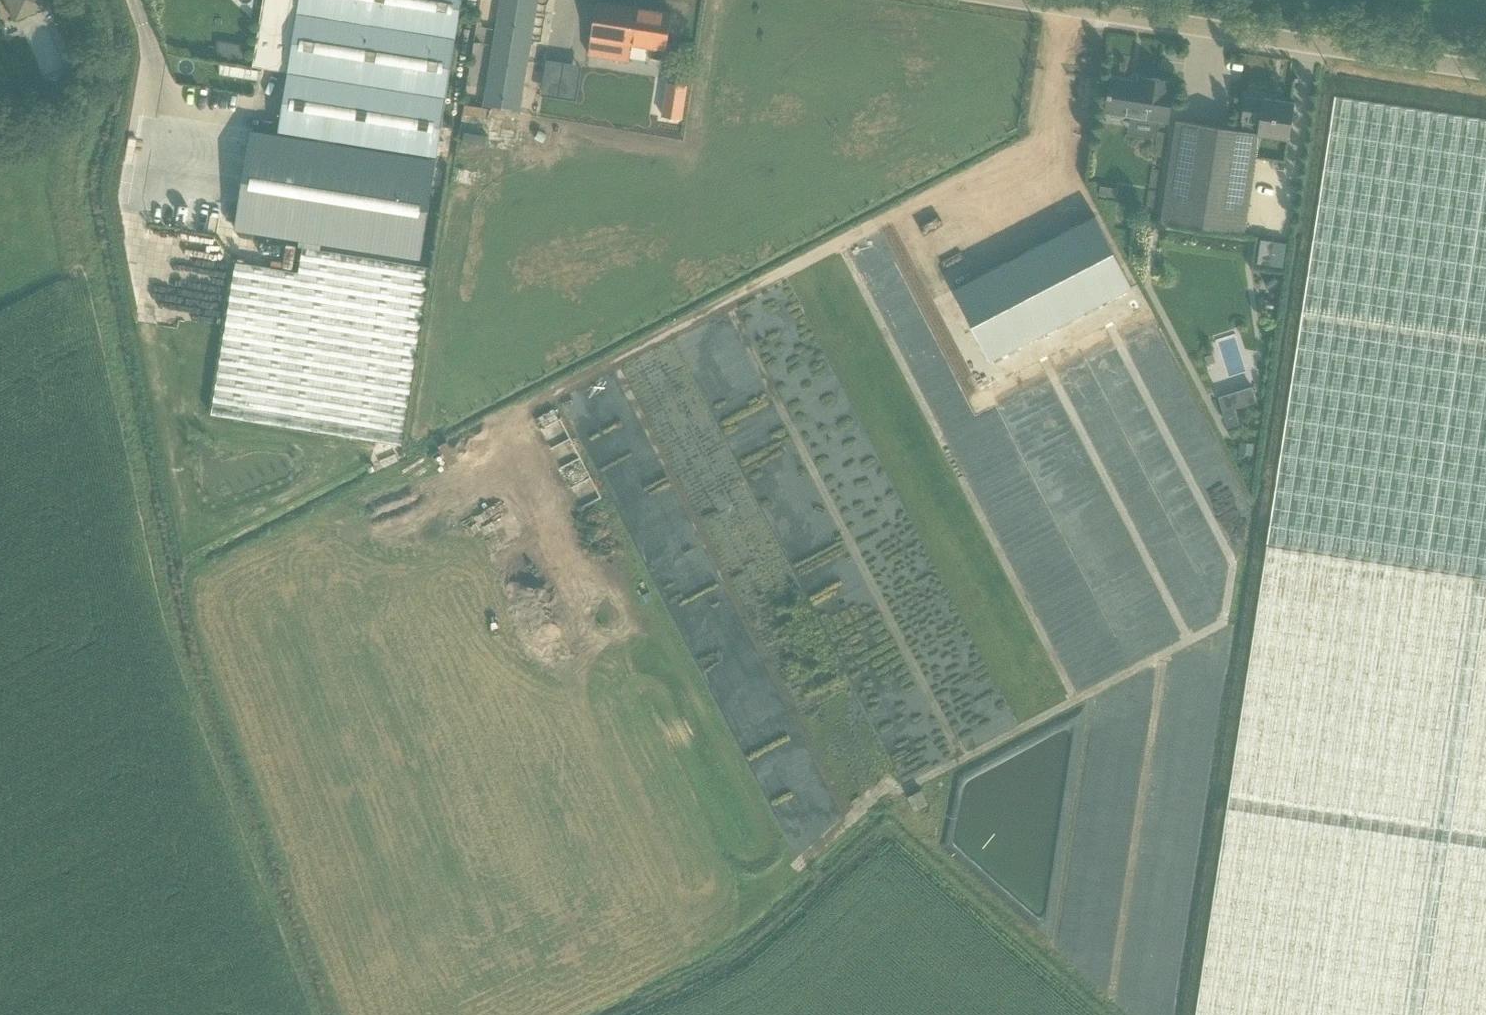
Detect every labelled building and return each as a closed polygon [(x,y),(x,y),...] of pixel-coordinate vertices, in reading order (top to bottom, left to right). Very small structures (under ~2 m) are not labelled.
[(24,21),(57,7),(54,0),(14,0),(24,21)] [(153,23),(132,185),(147,187),(142,226),(161,228),(154,282),(173,284),(166,345),(171,346),(164,401),(394,431),(447,14),(426,11),(340,0),(286,0),(282,32),(281,39),(153,23)] [(286,0),(253,0),(250,28),(282,32),(286,0)] [(426,11),(427,0),(340,0),(426,11)] [(484,98),(551,107),(559,44),(527,40),(533,0),(497,0),(484,98)] [(666,18),(598,6),(588,64),(626,71),(630,49),(660,54),(666,18)] [(1169,85),(1162,84),(1101,75),(1094,118),(1161,130),(1169,85)] [(1320,94),(1296,259),(1185,1014),(1485,1014),(1485,118),(1320,94)] [(492,123),(493,109),(474,109),(474,123),(492,123)] [(1263,142),(1178,131),(1167,222),(1251,233),(1263,142)] [(1290,274),(1292,262),(1266,258),(1264,271),(1290,274)]
